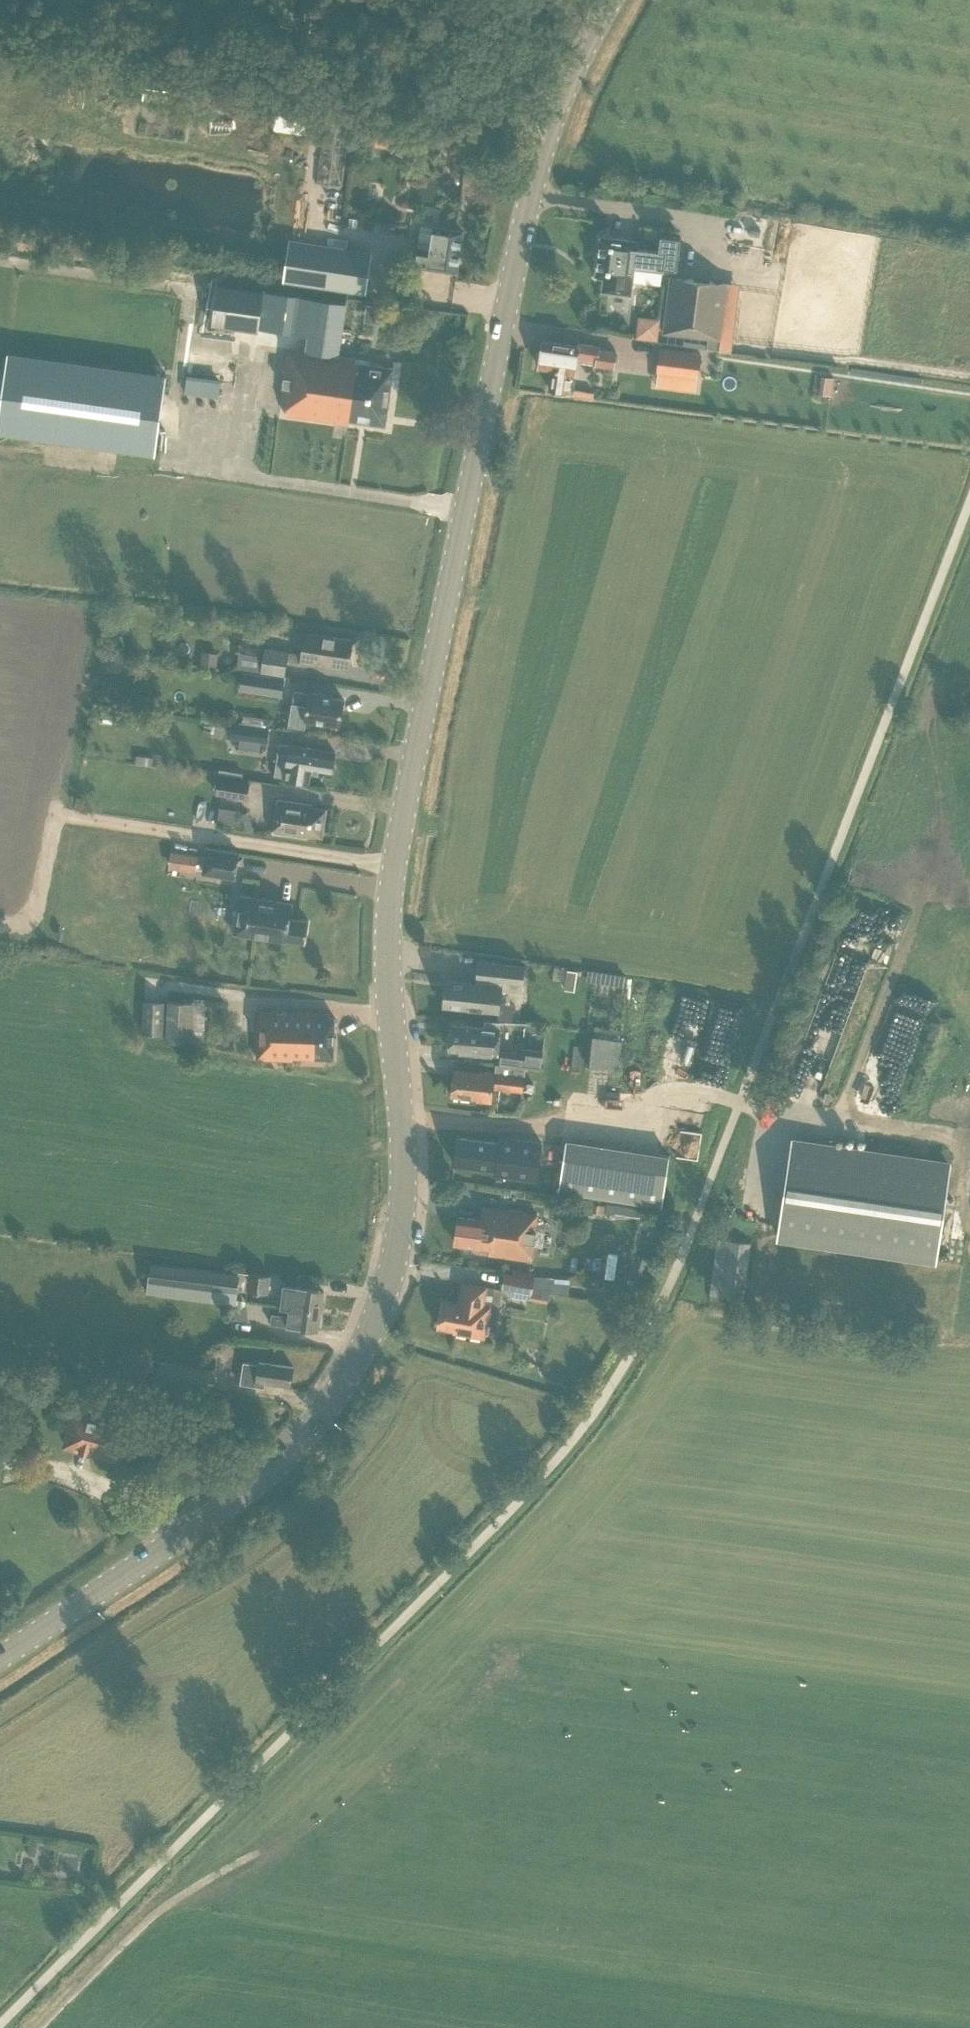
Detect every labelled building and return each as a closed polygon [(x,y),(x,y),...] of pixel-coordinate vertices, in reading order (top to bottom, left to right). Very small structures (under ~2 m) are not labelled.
[(185,89),(143,85),(141,99),(183,105),(185,89)] [(326,110),(317,183),(341,186),(350,113),(326,110)] [(373,128),(371,143),(385,145),(387,129),(373,128)] [(307,222),(337,223),(338,194),(308,193),(307,222)] [(731,213),(731,203),(713,202),(712,234),(766,236),(767,215),(731,213)] [(463,229),(431,224),(428,247),(421,246),(418,265),(457,271),(463,229)] [(680,236),(660,233),(658,250),(637,247),(638,239),(599,235),(594,277),(602,278),(600,291),(631,295),(635,263),(677,267),(680,236)] [(370,252),(291,240),(285,280),(365,291),(370,252)] [(376,245),(375,262),(384,262),(385,245),(376,245)] [(724,340),(729,282),(671,276),(665,334),(724,340)] [(385,425),(393,367),(370,363),(370,359),(339,355),(346,303),(218,284),(212,324),(259,331),(260,327),(310,334),(307,351),(289,348),(282,396),(289,397),(286,414),(349,423),(349,420),(385,425)] [(605,306),(628,308),(629,295),(606,293),(605,306)] [(648,356),(651,339),(631,335),(627,352),(648,356)] [(574,371),(576,372),(578,360),(595,363),(595,365),(614,368),(617,350),(601,347),(601,346),(580,342),(580,345),(544,340),(543,352),(539,353),(538,360),(541,362),(541,366),(554,368),(551,388),(556,388),(557,392),(564,393),(566,390),(571,391),(574,371)] [(699,377),(702,352),(662,347),(659,373),(699,377)] [(7,349),(0,401),(0,432),(156,453),(167,371),(7,349)] [(186,407),(223,408),(224,379),(229,379),(230,355),(187,353),(186,407)] [(719,375),(720,354),(702,353),(701,375),(719,375)] [(820,377),(819,396),(831,396),(832,378),(820,377)] [(236,667),(285,675),(287,659),(348,668),(353,639),(306,632),(303,652),(265,646),(264,654),(239,650),(236,667)] [(199,648),(197,661),(213,663),(216,650),(199,648)] [(284,678),(260,674),(257,691),(282,695),(284,678)] [(340,724),(344,698),(333,696),(333,694),(310,690),(310,692),(296,689),(293,702),(308,705),(306,718),(340,724)] [(243,714),(242,724),(266,727),(268,717),(243,714)] [(266,727),(242,724),(205,719),(203,732),(230,736),(230,737),(266,742),(269,727),(266,727)] [(331,775),(335,751),(280,742),(274,775),(285,776),(285,778),(308,781),(310,771),(331,775)] [(250,781),(219,776),(216,793),(247,798),(250,781)] [(322,836),(327,808),(312,806),(312,803),(279,798),(273,831),(307,837),(307,834),(322,836)] [(240,852),(205,846),(201,873),(236,878),(240,852)] [(234,933),(252,936),(286,941),(286,939),(306,942),(309,920),(289,917),(291,903),(240,895),(234,933)] [(479,960),(477,982),(446,979),(443,1005),(498,1010),(497,1019),(512,1020),(514,1003),(500,1001),(502,989),(524,991),(526,964),(479,960)] [(165,1000),(144,999),(142,1030),(164,1031),(165,1000)] [(194,1002),(168,1001),(166,1039),(204,1041),(206,999),(194,999),(194,1002)] [(627,1070),(651,1071),(653,1005),(629,1005),(627,1070)] [(333,1058),(335,1016),(331,1016),(331,1013),(330,1013),(259,1010),(257,1057),(294,1059),(294,1056),(333,1058)] [(486,1030),(453,1027),(451,1052),(483,1056),(485,1041),(506,1043),(508,1024),(487,1022),(486,1030)] [(559,1035),(547,1085),(570,1091),(582,1040),(559,1035)] [(624,1042),(596,1039),(593,1066),(621,1069),(624,1042)] [(501,1048),(500,1063),(525,1067),(526,1065),(541,1066),(543,1047),(528,1045),(527,1051),(522,1050),(501,1048)] [(481,1072),(454,1069),(451,1094),(478,1097),(478,1099),(491,1101),(493,1087),(523,1090),(525,1067),(500,1063),(499,1072),(495,1072),(495,1071),(481,1070),(481,1072)] [(695,1152),(696,1132),(678,1131),(677,1151),(695,1152)] [(515,1144),(458,1137),(455,1163),(497,1168),(498,1160),(512,1161),(511,1176),(537,1179),(542,1141),(515,1138),(515,1144)] [(832,1144),(793,1138),(778,1235),(936,1258),(950,1166),(832,1148),(832,1144)] [(670,1156),(566,1140),(559,1190),(662,1206),(670,1156)] [(555,1180),(557,1159),(547,1158),(545,1179),(555,1180)] [(595,1201),(593,1211),(604,1212),(605,1202),(595,1201)] [(459,1216),(455,1243),(478,1246),(477,1251),(528,1258),(534,1214),(485,1207),(483,1219),(459,1216)] [(729,1243),(721,1294),(826,1310),(834,1259),(729,1243)] [(637,1251),(627,1274),(640,1280),(650,1257),(637,1251)] [(250,1272),(249,1275),(150,1262),(147,1291),(235,1303),(237,1288),(267,1292),(270,1275),(250,1272)] [(531,1271),(513,1268),(512,1272),(504,1270),(501,1287),(532,1293),(535,1276),(530,1275),(531,1271)] [(282,1305),(290,1306),(321,1310),(323,1290),(293,1286),(285,1285),(282,1305)] [(440,1336),(487,1344),(493,1314),(486,1313),(489,1293),(466,1289),(462,1310),(445,1307),(440,1336)] [(245,1313),(257,1316),(262,1301),(249,1298),(245,1313)] [(318,1329),(321,1310),(290,1306),(288,1316),(272,1313),(271,1323),(288,1325),(318,1329)] [(212,1391),(215,1369),(158,1361),(155,1383),(212,1391)] [(269,1386),(294,1390),(297,1371),(262,1366),(262,1368),(247,1366),(244,1388),(268,1392),(269,1386)] [(117,1456),(125,1425),(73,1411),(65,1443),(117,1456)]
